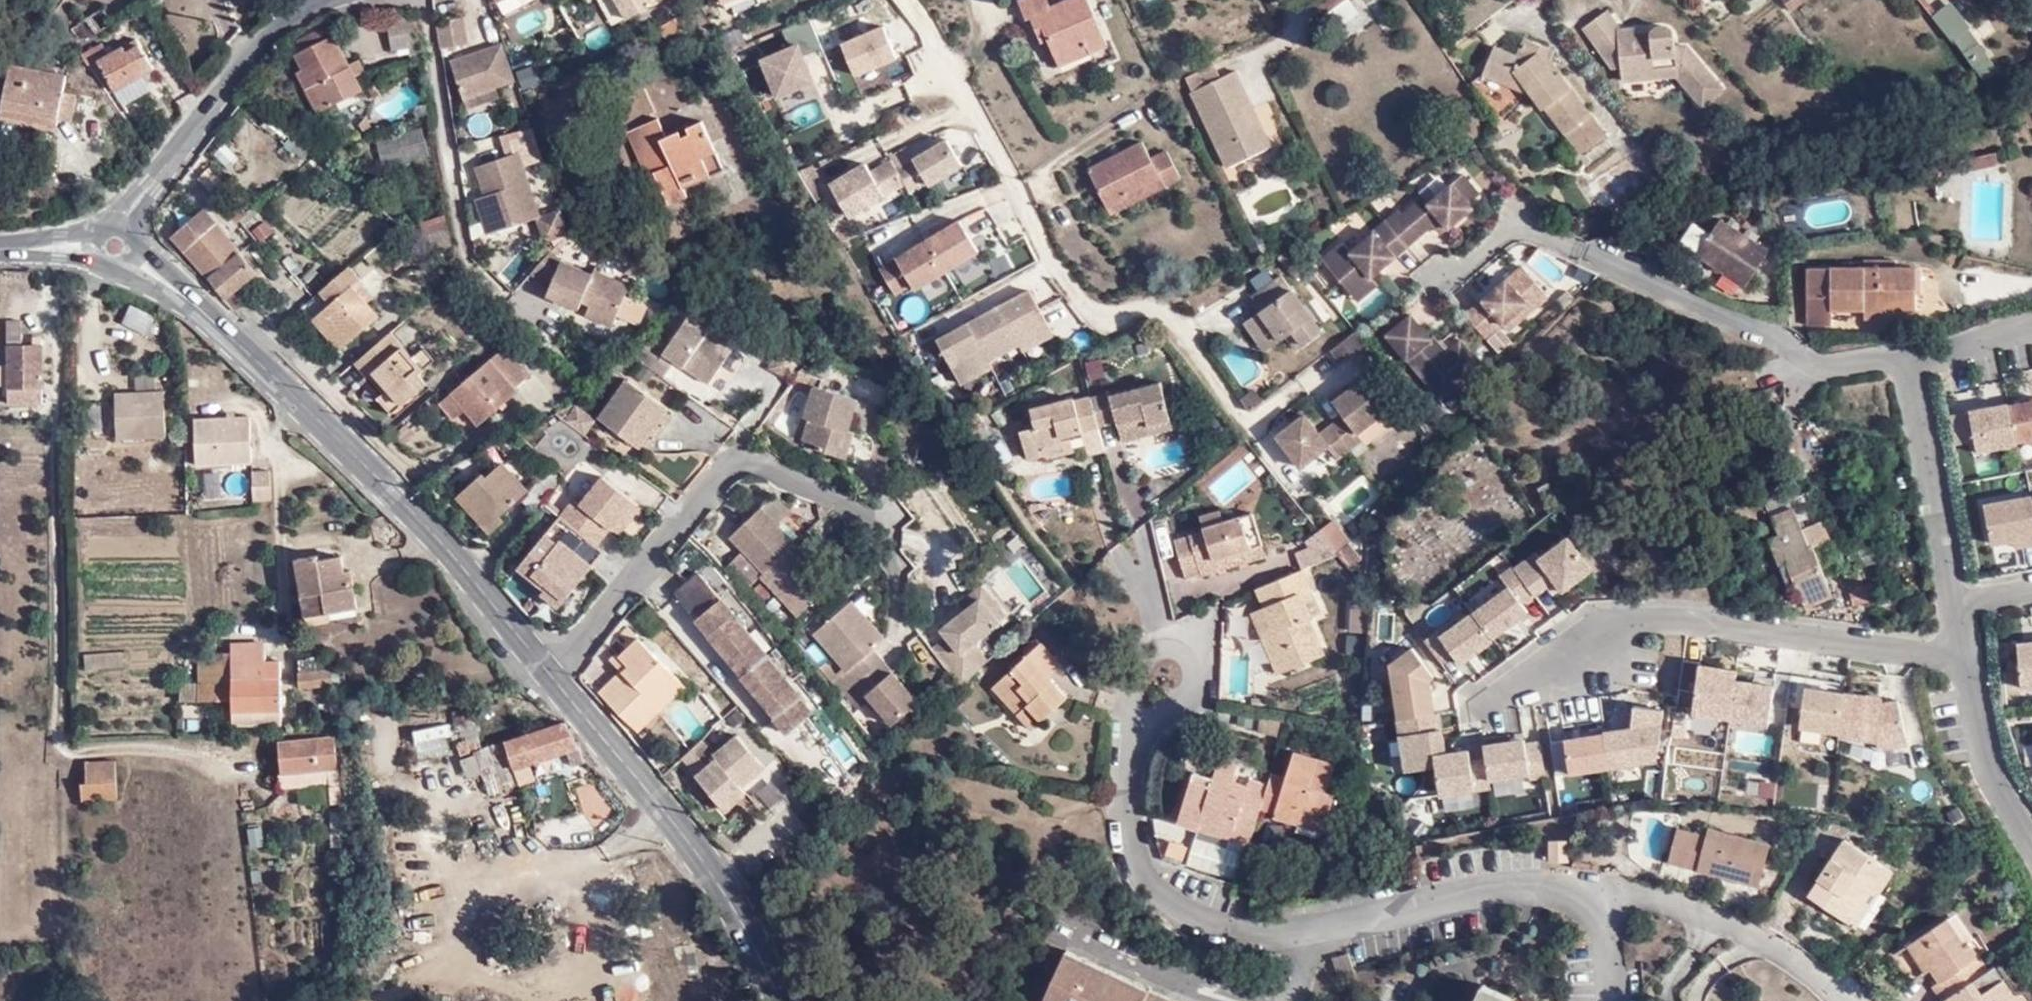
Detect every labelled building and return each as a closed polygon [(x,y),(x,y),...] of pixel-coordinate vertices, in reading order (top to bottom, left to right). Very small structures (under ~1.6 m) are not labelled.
[(633,19),(661,2),(662,4),(668,0),(622,0),(633,19)] [(735,10),(766,0),(732,0),(735,10)] [(1034,34),(1042,31),(1053,54),(1084,41),(1088,51),(1106,41),(1086,0),(1061,0),(1044,8),(1040,0),(1022,0),(1014,4),(1022,21),(1027,20),(1034,34)] [(1782,11),(1796,0),(1774,0),(1782,11)] [(1976,82),(1992,72),(1960,30),(1939,5),(1924,18),(1959,61),(1976,82)] [(102,7),(89,16),(100,30),(112,22),(102,7)] [(1601,10),(1579,27),(1608,66),(1618,66),(1619,76),(1672,72),(1696,105),(1717,88),(1685,44),(1673,46),(1674,32),(1661,23),(1648,31),(1649,38),(1631,39),(1631,29),(1616,29),(1601,10)] [(411,11),(386,16),(392,46),(407,43),(409,53),(419,51),(417,41),(411,11)] [(904,52),(922,39),(902,13),(884,27),(904,52)] [(684,17),(663,29),(666,33),(672,42),(692,32),(684,17)] [(465,19),(437,22),(442,50),(469,46),(465,19)] [(330,23),(297,34),(302,45),(318,77),(304,85),(315,108),(361,85),(330,23)] [(858,97),(913,73),(905,52),(897,56),(884,27),(836,48),(858,97)] [(607,28),(586,32),(591,53),(612,48),(607,28)] [(1042,31),(1034,34),(1051,68),(1088,51),(1084,41),(1053,54),(1042,31)] [(1551,77),(1540,64),(1538,61),(1544,45),(1522,36),(1515,53),(1493,43),(1482,69),(1520,87),(1536,106),(1541,106),(1576,153),(1600,133),(1555,73),(1551,77)] [(104,47),(85,59),(94,71),(103,67),(117,87),(153,67),(139,45),(112,60),(104,47)] [(465,99),(496,89),(514,83),(501,46),(453,62),(465,99)] [(756,63),(773,108),(788,102),(798,129),(848,110),(825,51),(802,60),(797,48),(756,63)] [(1548,57),(1540,64),(1551,77),(1555,73),(1558,70),(1548,57)] [(1191,89),(1229,164),(1271,143),(1258,117),(1250,120),(1245,109),(1252,106),(1233,68),(1220,74),(1213,60),(1184,75),(1191,89)] [(59,71),(4,68),(1,118),(56,122),(57,115),(72,116),(74,88),(60,88),(59,71)] [(856,105),(863,121),(908,99),(901,84),(856,105)] [(498,100),(496,89),(465,99),(468,109),(498,100)] [(1258,117),(1252,106),(1245,109),(1250,120),(1258,117)] [(526,118),(513,122),(515,130),(528,127),(526,118)] [(418,123),(374,135),(382,161),(426,150),(418,123)] [(661,175),(677,208),(694,201),(688,188),(702,182),(702,178),(712,173),(716,180),(732,173),(709,123),(694,130),(697,137),(689,140),(686,134),(674,140),(665,123),(637,135),(633,136),(654,179),(658,177),(661,175)] [(535,134),(534,130),(500,139),(504,153),(520,149),(525,163),(544,159),(535,134)] [(1091,167),(1111,206),(1129,197),(1129,190),(1160,174),(1166,185),(1184,175),(1170,149),(1152,158),(1143,140),(1091,167)] [(949,141),(906,163),(923,197),(967,175),(949,141)] [(1986,147),(1910,164),(1913,175),(1989,159),(1986,147)] [(488,199),(499,234),(541,220),(519,156),(478,167),(488,199)] [(853,219),(910,187),(896,161),(875,172),(870,163),(833,184),(853,219)] [(200,176),(217,194),(227,185),(211,166),(200,176)] [(1482,192),(1465,172),(1454,183),(1471,202),(1482,192)] [(1323,257),(1355,295),(1373,279),(1434,226),(1441,220),(1449,229),(1450,230),(1472,212),(1476,208),(1472,204),(1454,183),(1429,204),(1422,197),(1403,213),(1399,209),(1376,230),(1375,229),(1351,252),(1342,241),(1323,257)] [(325,248),(363,206),(349,194),(335,209),(319,195),(295,221),(325,248)] [(490,236),(499,234),(488,199),(478,201),(490,236)] [(457,238),(451,208),(425,215),(428,230),(440,242),(457,238)] [(200,209),(191,217),(202,230),(212,222),(200,209)] [(252,270),(212,222),(202,230),(191,217),(190,217),(169,236),(198,270),(232,307),(254,287),(245,278),(252,270)] [(1722,218),(1697,257),(1745,288),(1770,249),(1722,218)] [(1449,229),(1441,220),(1434,226),(1442,234),(1449,229)] [(876,267),(896,304),(981,259),(962,223),(876,267)] [(989,253),(996,277),(1036,266),(1029,243),(989,253)] [(1285,264),(1293,257),(1285,247),(1277,255),(1285,264)] [(566,262),(550,250),(531,270),(547,287),(562,293),(560,300),(575,308),(583,297),(591,302),(587,309),(612,321),(630,289),(593,270),(591,274),(566,262)] [(1808,324),(1831,324),(1831,311),(1917,310),(1916,266),(1896,267),(1896,259),(1865,260),(1865,267),(1831,267),(1832,268),(1807,269),(1808,324)] [(338,276),(321,291),(329,301),(317,313),(346,342),(382,309),(363,290),(353,278),(360,271),(352,263),(338,276)] [(1522,266),(1465,315),(1487,340),(1488,339),(1499,329),(1501,328),(1503,327),(1504,326),(1529,304),(1535,310),(1550,298),(1522,266)] [(1261,309),(1256,313),(1270,330),(1276,326),(1282,335),(1288,331),(1299,344),(1324,325),(1280,271),(1250,295),(1261,309)] [(1373,279),(1355,295),(1360,301),(1379,285),(1373,279)] [(1031,295),(933,338),(953,384),(1051,342),(1031,295)] [(1049,333),(1072,325),(1062,299),(1040,307),(1049,333)] [(624,301),(620,324),(642,327),(645,304),(624,301)] [(748,332),(703,301),(692,316),(736,347),(748,332)] [(1509,332),(1535,310),(1529,304),(1504,326),(1509,332)] [(1270,330),(1256,313),(1245,321),(1267,348),(1282,335),(1276,326),(1270,330)] [(1413,313),(1387,335),(1442,400),(1483,365),(1461,339),(1446,352),(1413,313)] [(643,336),(626,351),(664,379),(676,362),(711,385),(736,347),(692,316),(666,352),(643,336)] [(12,366),(1,365),(1,384),(13,384),(13,403),(43,403),(42,345),(25,345),(25,321),(11,321),(12,366)] [(404,321),(393,330),(425,367),(435,357),(404,321)] [(1512,341),(1501,328),(1499,329),(1488,339),(1499,353),(1512,341)] [(365,362),(377,375),(382,371),(408,399),(429,381),(420,371),(425,367),(393,330),(362,358),(365,362)] [(1341,367),(1366,344),(1356,331),(1330,354),(1341,367)] [(506,348),(453,395),(480,425),(516,393),(514,390),(530,375),(506,348)] [(802,366),(778,351),(765,371),(788,386),(802,366)] [(398,408),(408,399),(382,371),(377,375),(372,379),(398,408)] [(1305,411),(1278,432),(1304,464),(1330,443),(1340,453),(1368,430),(1364,426),(1388,406),(1363,374),(1336,395),(1347,410),(1322,430),(1305,411)] [(629,379),(600,418),(646,452),(675,415),(629,379)] [(1101,420),(1125,419),(1173,416),(1168,384),(1095,394),(1096,399),(1101,420)] [(852,400),(811,389),(803,419),(808,421),(800,449),(844,460),(851,433),(847,431),(852,414),(848,413),(852,400)] [(162,391),(114,394),(117,435),(163,432),(163,425),(162,404),(162,391)] [(470,433),(480,425),(453,395),(443,404),(470,433)] [(1101,420),(1096,399),(1080,402),(1078,397),(1037,407),(1041,425),(1026,430),(1032,457),(1047,453),(1045,448),(1088,438),(1088,433),(1103,429),(1101,420)] [(600,418),(579,402),(567,418),(588,434),(600,418)] [(1948,419),(1953,447),(1969,444),(1972,459),(2031,448),(2031,403),(1948,419)] [(178,404),(162,404),(163,425),(178,425),(178,404)] [(250,413),(201,416),(201,459),(253,457),(250,413)] [(1174,423),(1173,416),(1125,419),(1127,430),(1174,423)] [(1090,449),(1088,438),(1045,448),(1049,459),(1090,449)] [(515,459),(509,465),(529,488),(536,482),(515,459)] [(529,488),(509,465),(507,463),(490,477),(485,473),(460,494),(492,533),(507,521),(504,516),(532,492),(529,488)] [(256,469),(257,497),(271,497),(270,468),(256,469)] [(229,500),(248,500),(248,472),(228,472),(229,500)] [(560,542),(548,531),(521,565),(547,588),(544,592),(561,605),(596,565),(588,559),(599,545),(611,530),(634,500),(604,475),(579,504),(573,500),(561,515),(575,525),(560,542)] [(641,507),(634,500),(611,530),(619,536),(641,507)] [(1991,553),(2031,544),(2031,500),(1982,510),(1991,553)] [(764,505),(733,532),(765,570),(762,573),(798,613),(827,587),(790,547),(796,541),(764,505)] [(1766,518),(1776,537),(1800,528),(1790,507),(1766,518)] [(1190,580),(1206,574),(1200,559),(1216,553),(1218,558),(1265,542),(1254,511),(1228,522),(1221,509),(1201,515),(1207,529),(1176,540),(1190,580)] [(561,515),(548,531),(560,542),(575,525),(561,515)] [(1339,519),(1324,530),(1342,552),(1357,540),(1339,519)] [(1819,519),(1800,528),(1809,549),(1785,557),(1778,560),(1787,583),(1788,586),(1796,583),(1806,606),(1830,595),(1821,574),(1841,565),(1819,519)] [(1809,549),(1800,528),(1776,537),(1785,557),(1809,549)] [(1455,668),(1556,601),(1556,602),(1592,578),(1565,537),(1500,580),(1507,592),(1436,639),(1455,668)] [(1269,551),(1265,542),(1218,558),(1216,553),(1200,559),(1206,574),(1269,551)] [(607,551),(599,545),(588,559),(596,565),(607,551)] [(741,549),(725,564),(745,587),(760,571),(741,549)] [(299,556),(309,616),(359,607),(352,570),(345,570),(343,555),(320,558),(319,553),(299,556)] [(1318,598),(1306,567),(1261,585),(1270,606),(1278,628),(1265,633),(1282,672),(1327,653),(1313,618),(1307,604),(1318,598)] [(707,568),(682,588),(699,608),(724,588),(707,568)] [(1844,577),(1852,604),(1874,598),(1872,586),(1862,588),(1858,573),(1844,577)] [(727,594),(703,614),(746,668),(745,671),(778,713),(779,715),(791,730),(816,710),(803,694),(804,691),(775,654),(776,651),(727,594)] [(1324,613),(1318,598),(1307,604),(1313,618),(1324,613)] [(913,703),(878,662),(868,669),(858,658),(867,650),(879,638),(846,601),(810,634),(840,670),(837,674),(858,699),(863,697),(888,725),(913,703)] [(1002,601),(987,609),(996,625),(1010,617),(1002,601)] [(942,642),(928,654),(956,691),(984,666),(969,649),(996,625),(977,603),(937,637),(942,642)] [(1256,612),(1265,633),(1278,628),(1270,606),(1256,612)] [(632,718),(678,670),(641,634),(616,658),(625,668),(603,688),(632,718)] [(993,685),(1032,727),(1069,694),(1050,675),(1065,662),(1046,640),(993,685)] [(202,682),(203,701),(235,701),(235,712),(280,711),(280,680),(265,679),(264,643),(233,644),(233,650),(234,683),(202,682)] [(2014,646),(2017,700),(2031,699),(2031,645),(2014,646)] [(233,650),(202,650),(203,666),(202,668),(202,682),(234,683),(233,650)] [(868,669),(878,662),(867,650),(858,658),(868,669)] [(123,669),(123,654),(83,654),(84,669),(123,669)] [(298,657),(299,671),(334,670),(333,655),(298,657)] [(1473,790),(1543,782),(1539,738),(1476,745),(1477,753),(1439,757),(1427,655),(1386,660),(1399,779),(1435,775),(1439,812),(1475,808),(1473,790)] [(203,701),(202,682),(202,668),(203,666),(185,666),(185,701),(203,701)] [(1686,669),(1679,721),(1766,734),(1769,715),(1785,717),(1789,684),(1686,669)] [(334,670),(299,671),(300,684),(300,687),(339,686),(339,685),(338,670),(334,670)] [(687,680),(678,670),(632,718),(641,726),(687,680)] [(1907,748),(1899,700),(1892,701),(1847,695),(1844,677),(1821,674),(1803,677),(1796,729),(1799,746),(1829,749),(1851,746),(1861,747),(1856,748),(1887,752),(1907,748)] [(1631,729),(1556,739),(1562,781),(1664,767),(1656,706),(1628,710),(1631,729)] [(280,724),(280,711),(235,712),(235,725),(238,725),(280,724)] [(1280,719),(1261,716),(1259,732),(1278,735),(1280,719)] [(564,721),(563,721),(477,749),(486,780),(509,772),(513,785),(528,780),(524,763),(559,750),(566,768),(582,763),(577,745),(569,724),(564,721)] [(447,727),(413,732),(415,746),(449,741),(447,727)] [(705,740),(682,758),(724,813),(749,794),(740,784),(762,766),(738,735),(715,753),(705,740)] [(344,771),(343,738),(282,741),(283,774),(344,771)] [(1291,778),(1274,773),(1266,798),(1264,805),(1278,809),(1276,817),(1298,825),(1301,816),(1328,825),(1339,794),(1329,791),(1338,764),(1300,753),(1291,778)] [(1223,758),(1217,776),(1234,782),(1240,763),(1223,758)] [(85,780),(86,798),(121,797),(120,759),(91,761),(91,780),(85,780)] [(299,805),(330,803),(330,785),(343,786),(344,771),(283,774),(282,788),(298,787),(299,805)] [(1252,841),(1264,805),(1266,798),(1252,793),(1253,788),(1234,782),(1217,776),(1211,792),(1196,786),(1185,818),(1203,824),(1207,813),(1231,823),(1227,832),(1252,841)] [(769,781),(753,795),(786,832),(802,819),(769,781)] [(343,786),(330,785),(330,803),(329,805),(343,805),(343,786)] [(1203,824),(1227,832),(1231,823),(1207,813),(1203,824)] [(1717,829),(1687,821),(1678,849),(1770,875),(1779,839),(1719,822),(1717,829)] [(1557,851),(1571,854),(1574,831),(1560,829),(1557,851)] [(1808,894),(1843,922),(1869,887),(1880,895),(1893,875),(1847,842),(1808,894)] [(1853,930),(1880,895),(1869,887),(1843,922),(1853,930)] [(1951,910),(1942,918),(1959,938),(1968,931),(1951,910)] [(1907,945),(1929,971),(1936,966),(1948,977),(1940,984),(1948,995),(1990,960),(1968,931),(1959,938),(1942,918),(1907,945)] [(1178,999),(1067,945),(1040,1000),(1178,1000),(1178,999)] [(1915,983),(1929,971),(1907,945),(1894,956),(1915,983)] [(1945,1000),(2031,1000),(2026,993),(2020,998),(1995,964),(1945,1000)] [(1509,996),(1482,984),(1474,1000),(1507,1000),(1509,996)]
